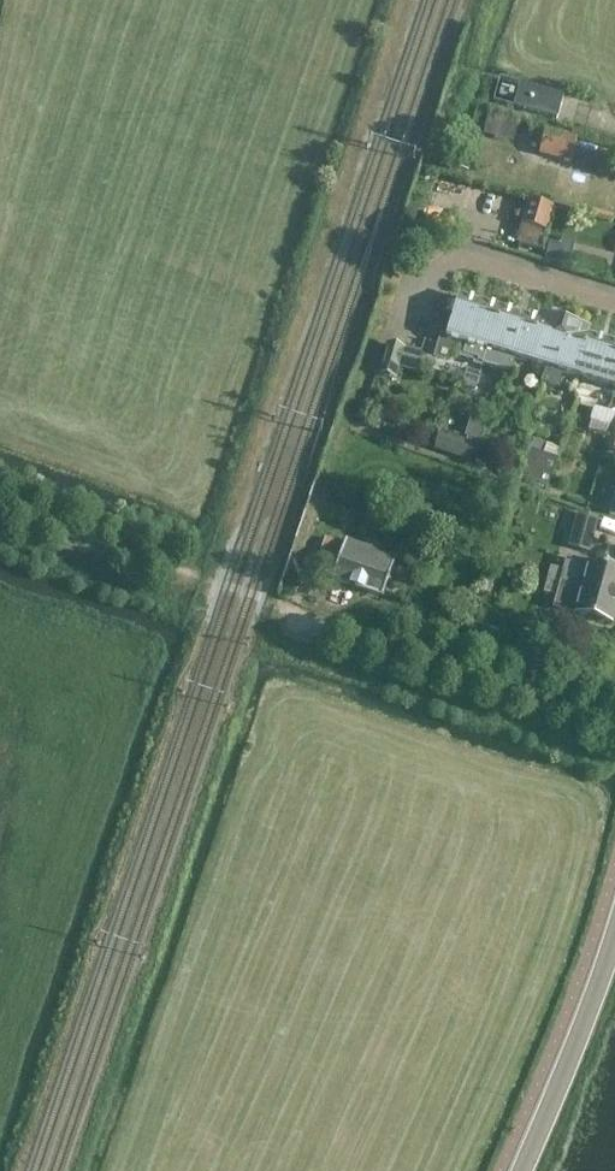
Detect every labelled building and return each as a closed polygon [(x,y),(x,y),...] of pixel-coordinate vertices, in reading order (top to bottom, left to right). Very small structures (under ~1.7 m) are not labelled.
[(513,107),(514,109),(556,120),(558,119),(563,98),(563,96),(520,85),(519,86),(513,107)] [(576,139),(543,131),(538,154),(570,162),(576,139)] [(551,207),(528,200),(516,244),(541,250),(551,207)] [(570,251),(550,246),(547,260),(567,265),(570,251)] [(439,345),(435,358),(448,361),(451,352),(454,341),(455,341),(465,344),(462,355),(478,360),(477,363),(482,364),(481,365),(482,365),(499,309),(458,297),(446,337),(443,336),(442,336),(439,345)] [(499,309),(482,365),(510,374),(515,359),(509,358),(516,337),(531,342),(537,321),(499,309)] [(515,359),(546,369),(548,369),(551,358),(554,359),(564,323),(539,315),(537,321),(531,342),(516,337),(509,358),(515,359)] [(546,369),(542,383),(559,388),(563,374),(574,377),(587,336),(588,336),(590,331),(564,323),(554,359),(551,358),(548,369),(546,369)] [(574,377),(613,389),(614,383),(614,344),(588,336),(587,336),(574,377)] [(421,352),(386,343),(377,374),(395,379),(398,368),(416,373),(421,352)] [(605,424),(606,421),(608,413),(609,412),(593,407),(589,421),(591,421),(588,430),(604,434),(606,427),(605,424)] [(434,449),(434,450),(470,463),(473,454),(475,454),(486,420),(471,415),(464,437),(466,438),(465,442),(440,433),(434,449)] [(613,420),(604,450),(614,453),(614,421),(613,420)] [(531,451),(523,478),(548,487),(560,449),(534,440),(531,451)] [(605,498),(590,494),(585,511),(601,516),(605,498)] [(367,530),(382,535),(385,529),(392,531),(398,513),(370,503),(363,521),(364,521),(361,529),(367,531),(367,530)] [(583,515),(574,548),(588,552),(597,519),(583,515)] [(334,541),(323,538),(318,555),(329,558),(334,541)] [(339,560),(332,580),(350,586),(349,588),(357,591),(364,593),(365,592),(382,598),(396,558),(377,552),(379,546),(367,542),(365,548),(346,541),(343,549),(334,546),(330,557),(339,560)] [(558,584),(560,584),(614,599),(614,572),(588,565),(571,561),(568,573),(562,571),(558,584)] [(549,568),(544,593),(555,596),(558,584),(562,571),(549,568)] [(551,609),(574,615),(612,626),(614,614),(614,599),(560,584),(557,596),(554,595),(551,609)]
